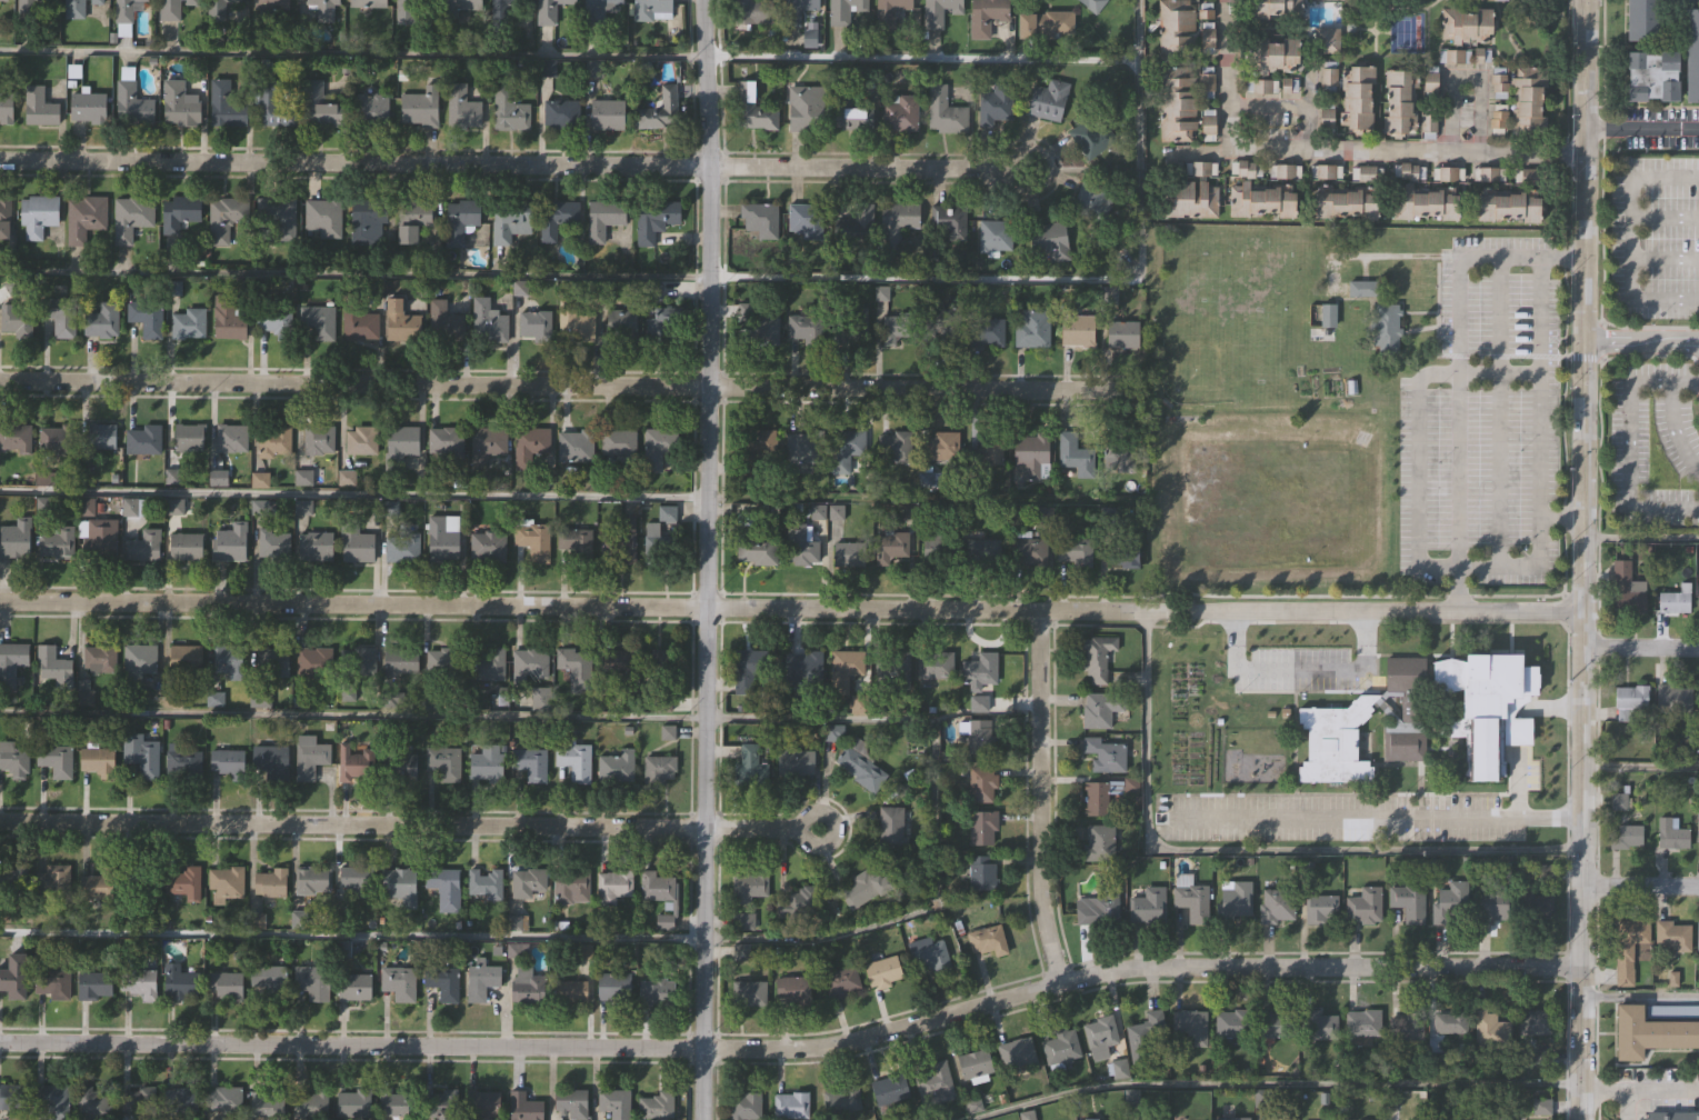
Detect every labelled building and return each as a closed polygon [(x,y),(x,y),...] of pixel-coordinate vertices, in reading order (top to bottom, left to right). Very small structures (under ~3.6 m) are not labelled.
[(18,17),(18,0),(56,0),(56,17),(18,17)] [(64,19),(64,0),(103,0),(103,2),(84,2),(84,19),(64,19)] [(116,23),(116,0),(148,0),(148,1),(132,1),(132,23),(116,23)] [(160,20),(160,0),(180,0),(180,20),(160,20)] [(208,22),(208,0),(242,0),(241,22),(208,22)] [(254,9),(254,0),(280,0),(280,9),(254,9)] [(308,9),(341,9),(341,0),(308,0),(308,9)] [(396,23),(396,0),(421,0),(421,23),(396,23)] [(442,9),(442,0),(481,0),(481,9),(442,9)] [(588,9),(624,9),(624,0),(588,0),(588,9)] [(637,20),(637,0),(672,0),(672,20),(637,20)] [(731,22),(731,0),(772,0),(771,23),(731,22)] [(784,26),(784,0),(820,0),(820,9),(802,9),(802,26),(784,26)] [(830,28),(830,0),(870,0),(870,13),(851,13),(851,28),(830,28)] [(878,31),(878,0),(913,0),(913,10),(905,10),(905,18),(896,17),(896,32),(878,31)] [(925,29),(925,0),(962,0),(962,6),(965,6),(965,14),(951,14),(951,8),(943,8),(943,29),(925,29)] [(970,38),(970,0),(1009,0),(1009,21),(997,21),(997,19),(990,19),(990,38),(970,38)] [(1098,13),(1081,0),(1108,0),(1098,13)] [(1158,54),(1158,0),(1188,0),(1188,8),(1192,8),(1193,30),(1186,30),(1186,34),(1193,34),(1193,43),(1187,43),(1188,53),(1158,54)] [(1251,19),(1251,0),(1301,0),(1301,19),(1282,19),(1282,16),(1268,16),(1268,19),(1251,19)] [(1626,39),(1626,0),(1660,0),(1659,37),(1643,36),(1643,39),(1626,39)] [(1441,39),(1442,8),(1460,8),(1460,11),(1475,12),(1475,8),(1491,9),(1490,19),(1497,19),(1496,30),(1491,30),(1491,33),(1487,33),(1486,42),(1475,41),(1475,39),(1468,39),(1468,42),(1460,42),(1460,44),(1451,44),(1451,40),(1441,39)] [(1688,9),(1698,10),(1698,102),(1687,102),(1688,9)] [(1018,38),(1018,13),(1043,14),(1043,11),(1073,12),(1073,33),(1052,33),(1052,39),(1018,38)] [(1200,52),(1200,46),(1197,46),(1197,28),(1200,28),(1200,21),(1211,21),(1211,28),(1213,28),(1213,47),(1211,47),(1211,52),(1200,52)] [(1312,53),(1313,28),(1339,28),(1338,53),(1312,53)] [(1248,70),(1248,38),(1268,38),(1268,41),(1280,42),(1280,38),(1297,39),(1297,48),(1303,48),(1303,58),(1299,58),(1298,62),(1293,62),(1293,72),(1281,71),(1281,69),(1275,69),(1275,71),(1267,71),(1267,76),(1258,76),(1259,71),(1248,70)] [(1463,48),(1463,51),(1470,51),(1469,63),(1463,63),(1463,66),(1445,64),(1445,62),(1439,62),(1439,50),(1445,51),(1445,48),(1463,48)] [(1641,99),(1641,101),(1622,101),(1622,86),(1625,86),(1625,70),(1622,69),(1622,52),(1642,52),(1642,56),(1655,56),(1655,52),(1675,52),(1675,72),(1672,72),(1672,81),(1675,82),(1675,101),(1655,101),(1655,99),(1641,99)] [(1320,92),(1320,86),(1318,86),(1318,68),(1320,68),(1320,61),(1333,61),(1333,68),(1336,68),(1336,86),(1332,86),(1332,92),(1320,92)] [(1160,141),(1159,68),(1190,67),(1190,78),(1195,78),(1195,86),(1183,86),(1183,91),(1195,91),(1195,116),(1187,116),(1187,120),(1195,120),(1195,130),(1189,130),(1189,141),(1160,141)] [(1200,98),(1200,91),(1197,91),(1197,73),(1200,73),(1200,67),(1212,67),(1212,73),(1215,73),(1215,91),(1212,90),(1211,98),(1200,98)] [(1371,112),(1371,130),(1361,129),(1361,134),(1352,134),(1352,129),(1346,129),(1346,124),(1339,124),(1339,113),(1342,113),(1343,90),(1340,90),(1340,70),(1348,70),(1348,67),(1375,68),(1375,84),(1369,83),(1369,112),(1371,112)] [(1426,98),(1426,92),(1423,92),(1425,72),(1426,73),(1426,67),(1438,68),(1438,73),(1439,73),(1439,92),(1437,92),(1437,99),(1426,98)] [(1509,92),(1506,91),(1506,99),(1496,99),(1496,91),(1492,91),(1492,83),(1490,83),(1490,73),(1493,73),(1493,67),(1506,67),(1505,73),(1507,73),(1507,83),(1509,83),(1509,92)] [(1547,138),(1516,137),(1516,124),(1511,124),(1511,116),(1513,116),(1515,87),(1511,87),(1511,78),(1517,78),(1517,68),(1547,69),(1547,88),(1542,88),(1541,118),(1548,118),(1547,138)] [(1385,84),(1386,70),(1412,70),(1412,73),(1420,74),(1420,87),(1417,87),(1417,92),(1419,92),(1419,102),(1417,102),(1416,110),(1419,110),(1418,130),(1409,129),(1409,133),(1403,133),(1403,140),(1396,140),(1396,133),(1385,133),(1385,117),(1389,117),(1389,84),(1385,84)] [(230,102),(247,102),(247,126),(211,127),(210,79),(230,79),(230,102)] [(259,126),(260,79),(276,80),(276,106),(297,107),(297,127),(259,126)] [(1058,123),(1026,114),(1032,86),(1046,89),(1048,79),(1069,84),(1058,123)] [(1278,91),(1271,91),(1271,93),(1252,92),(1253,90),(1247,90),(1247,80),(1253,80),(1253,79),(1273,79),(1273,80),(1278,80),(1278,91)] [(183,80),(183,101),(200,101),(200,124),(164,124),(164,80),(183,80)] [(322,80),(322,103),(344,103),(344,126),(307,126),(307,80),(322,80)] [(739,124),(740,80),(756,81),(754,106),(778,106),(777,129),(764,129),(764,128),(746,127),(746,124),(739,124)] [(154,99),(154,123),(117,123),(117,81),(134,81),(134,99),(154,99)] [(448,82),(467,82),(467,101),(481,101),(481,126),(448,126),(448,82)] [(929,129),(930,83),(948,83),(947,107),(968,107),(968,132),(938,131),(938,129),(929,129)] [(978,127),(978,94),(980,94),(981,87),(992,88),(992,83),(1012,84),(1011,120),(992,120),(992,128),(978,127)] [(26,123),(26,84),(44,84),(44,103),(59,103),(59,123),(26,123)] [(438,84),(438,127),(402,127),(402,94),(423,94),(423,84),(438,84)] [(834,129),(837,84),(853,84),(852,106),(872,107),(872,130),(834,129)] [(677,86),(679,122),(642,123),(641,98),(661,97),(661,86),(677,86)] [(790,130),(789,87),(826,86),(826,108),(828,108),(828,130),(790,130)] [(494,129),(496,87),(514,87),(514,103),(530,103),(530,130),(494,129)] [(12,121),(0,121),(0,92),(12,92),(12,121)] [(107,93),(107,122),(71,122),(71,93),(107,93)] [(885,130),(885,103),(889,103),(889,94),(918,93),(918,130),(885,130)] [(358,124),(359,94),(389,96),(388,126),(358,124)] [(580,100),(580,129),(544,129),(544,100),(580,100)] [(592,130),(592,100),(626,100),(626,130),(592,130)] [(1330,134),(1318,133),(1318,128),(1317,128),(1317,110),(1319,110),(1319,102),(1330,102),(1330,109),(1332,109),(1331,128),(1330,128),(1330,134)] [(1509,120),(1506,119),(1506,128),(1503,128),(1502,136),(1491,134),(1492,127),(1489,127),(1490,118),(1493,118),(1493,109),(1495,109),(1495,104),(1507,106),(1507,111),(1509,111),(1509,120)] [(1421,114),(1423,114),(1423,108),(1436,109),(1436,116),(1438,116),(1438,132),(1435,132),(1435,140),(1423,140),(1423,132),(1420,132),(1421,114)] [(1202,141),(1202,133),(1200,133),(1200,116),(1202,116),(1202,110),(1213,110),(1213,116),(1216,116),(1216,134),(1213,134),(1213,141),(1202,141)] [(1088,161),(1068,133),(1089,119),(1097,129),(1106,123),(1118,139),(1088,161)] [(1187,174),(1187,162),(1218,162),(1218,174),(1187,174)] [(1239,176),(1239,173),(1232,173),(1232,162),(1256,162),(1256,164),(1262,164),(1262,176),(1239,176)] [(1302,177),(1297,176),(1297,179),(1277,178),(1277,177),(1271,177),(1271,164),(1278,164),(1278,162),(1297,163),(1297,166),(1302,166),(1302,177)] [(1408,180),(1408,179),(1400,179),(1400,176),(1392,176),(1392,164),(1400,164),(1401,162),(1410,162),(1410,164),(1417,164),(1417,167),(1426,167),(1425,179),(1417,179),(1417,181),(1408,180)] [(1343,177),(1337,177),(1337,179),(1318,179),(1318,177),(1311,177),(1311,166),(1318,166),(1318,163),(1336,163),(1336,164),(1343,164),(1343,177)] [(1381,179),(1375,179),(1375,181),(1358,180),(1358,179),(1350,178),(1351,167),(1358,167),(1358,164),(1375,164),(1375,167),(1382,167),(1381,179)] [(1432,179),(1432,168),(1439,168),(1439,166),(1457,166),(1457,168),(1463,168),(1463,180),(1457,180),(1457,181),(1438,181),(1438,179),(1432,179)] [(1472,179),(1472,169),(1480,169),(1480,166),(1498,167),(1498,168),(1506,169),(1505,179),(1498,179),(1498,182),(1479,181),(1479,180),(1472,179)] [(1515,181),(1515,170),(1521,170),(1521,167),(1539,168),(1539,170),(1546,170),(1545,182),(1538,181),(1538,184),(1521,184),(1521,181),(1515,181)] [(1075,208),(1087,177),(1110,187),(1109,189),(1116,192),(1112,201),(1112,202),(1105,221),(1075,208)] [(1219,217),(1190,216),(1190,214),(1185,214),(1185,217),(1163,217),(1163,186),(1175,186),(1175,180),(1195,180),(1195,188),(1200,188),(1200,181),(1209,181),(1209,186),(1219,186),(1219,217)] [(1232,217),(1232,184),(1243,184),(1243,182),(1295,183),(1295,191),(1298,191),(1298,198),(1302,198),(1302,206),(1296,206),(1296,217),(1280,217),(1280,213),(1251,212),(1251,217),(1232,217)] [(1313,218),(1313,190),(1318,190),(1318,183),(1332,183),(1332,188),(1376,188),(1376,199),(1381,199),(1381,208),(1376,208),(1375,219),(1359,219),(1359,214),(1332,213),(1332,218),(1313,218)] [(1393,219),(1393,188),(1403,188),(1403,183),(1412,183),(1412,187),(1455,188),(1455,193),(1458,193),(1458,200),(1462,200),(1462,209),(1458,209),(1457,220),(1441,220),(1441,214),(1412,214),(1412,219),(1393,219)] [(1478,221),(1478,194),(1483,194),(1483,188),(1537,188),(1537,197),(1541,197),(1541,202),(1547,202),(1546,211),(1539,211),(1539,223),(1522,222),(1522,217),(1496,217),(1496,221),(1478,221)] [(59,197),(59,226),(42,226),(42,241),(22,241),(22,197),(59,197)] [(107,197),(107,229),(84,229),(84,246),(68,246),(68,197),(107,197)] [(153,227),(132,227),(132,244),(113,244),(113,198),(153,198),(153,227)] [(202,221),(181,221),(181,236),(163,236),(163,198),(202,198),(202,221)] [(10,239),(0,239),(0,199),(10,199),(10,239)] [(243,199),(243,222),(229,222),(229,239),(210,239),(210,199),(243,199)] [(294,199),(294,241),(259,241),(259,199),(294,199)] [(306,200),(341,200),(341,238),(306,238),(306,200)] [(352,241),(352,200),(389,200),(389,241),(352,241)] [(481,201),(480,224),(463,223),(463,247),(447,247),(448,200),(481,201)] [(663,223),(663,232),(654,231),(654,247),(637,246),(638,200),(681,201),(680,224),(663,223)] [(420,243),(400,243),(401,201),(434,202),(433,227),(420,226),(420,243)] [(580,224),(558,224),(557,243),(541,242),(542,201),(580,201),(580,224)] [(627,201),(627,224),(604,224),(604,243),(589,243),(589,201),(627,201)] [(779,239),(759,238),(759,230),(746,229),(746,218),(741,218),(742,203),(780,204),(779,239)] [(872,246),(834,244),(836,217),(853,218),(855,203),(873,204),(872,246)] [(880,253),(881,207),(891,207),(891,203),(920,204),(920,228),(901,228),(900,253),(880,253)] [(822,239),(802,239),(803,230),(788,230),(789,204),(823,206),(822,239)] [(967,241),(948,240),(948,229),(931,229),(932,204),(968,204),(967,241)] [(511,233),(511,246),(493,246),(493,211),(532,211),(532,233),(511,233)] [(980,219),(1013,220),(1012,250),(979,249),(980,219)] [(1027,228),(1061,219),(1070,256),(1050,261),(1048,251),(1033,254),(1027,228)] [(1349,296),(1349,280),(1377,280),(1377,296),(1349,296)] [(214,339),(214,293),(233,293),(233,314),(246,314),(246,339),(214,339)] [(508,311),(508,342),(473,341),(474,297),(490,297),(490,311),(508,311)] [(422,314),(422,340),(388,340),(388,298),(404,298),(404,314),(422,314)] [(464,340),(430,340),(430,300),(448,300),(448,313),(464,313),(464,340)] [(577,300),(577,314),(593,314),(593,342),(560,342),(560,300),(577,300)] [(162,301),(162,339),(142,339),(142,322),(128,322),(128,301),(162,301)] [(54,338),(54,302),(74,302),(74,338),(54,338)] [(118,302),(118,337),(84,337),(84,308),(99,308),(99,302),(118,302)] [(758,318),(782,318),(781,346),(758,344),(758,341),(740,340),(741,302),(758,303),(758,318)] [(870,309),(870,341),(852,341),(852,346),(836,346),(836,327),(850,327),(850,302),(860,302),(860,309),(870,309)] [(1376,303),(1398,303),(1398,326),(1402,326),(1402,336),(1398,336),(1398,353),(1379,353),(1379,344),(1373,344),(1373,309),(1376,309),(1376,303)] [(959,343),(939,343),(939,330),(933,330),(933,337),(923,337),(923,307),(940,307),(940,304),(960,304),(959,343)] [(609,307),(638,306),(639,338),(609,339),(609,307)] [(1335,329),(1335,306),(1320,306),(1320,329),(1335,329)] [(313,340),(313,327),(302,327),(302,307),(336,307),(336,340),(313,340)] [(0,308),(37,308),(37,332),(0,332),(0,308)] [(648,341),(648,308),(681,308),(681,341),(648,341)] [(274,340),(274,330),(257,330),(257,309),(292,309),(292,340),(274,340)] [(1048,346),(1015,344),(1016,321),(1022,321),(1023,309),(1049,310),(1048,346)] [(172,338),(172,310),(204,310),(204,338),(172,338)] [(520,337),(520,311),(551,311),(551,342),(533,342),(533,337),(520,337)] [(886,317),(900,317),(900,312),(918,313),(917,337),(897,337),(897,346),(885,344),(886,317)] [(378,339),(349,339),(349,313),(378,313),(378,339)] [(789,318),(824,314),(827,343),(808,346),(807,338),(790,339),(789,318)] [(1062,343),(1062,314),(1093,314),(1095,340),(1097,340),(1097,347),(1082,347),(1082,343),(1062,343)] [(969,318),(1002,317),(1003,344),(991,346),(991,342),(980,342),(980,344),(970,344),(969,318)] [(1107,347),(1107,321),(1139,321),(1139,347),(1107,347)] [(30,457),(0,458),(0,423),(29,423),(30,457)] [(116,424),(116,449),(88,449),(88,424),(116,424)] [(142,430),(142,424),(160,424),(160,454),(126,454),(126,430),(142,430)] [(204,424),(204,451),(174,451),(174,424),(204,424)] [(39,454),(39,426),(74,426),(73,454),(39,454)] [(216,452),(216,426),(247,426),(247,452),(216,452)] [(333,426),(333,454),(303,454),(303,426),(333,426)] [(833,470),(836,426),(868,428),(867,453),(852,452),(851,471),(833,470)] [(290,454),(258,454),(257,427),(290,427),(290,454)] [(377,454),(346,454),(346,427),(377,427),(377,454)] [(420,427),(420,453),(388,453),(388,427),(420,427)] [(462,427),(462,456),(429,456),(429,427),(462,427)] [(472,427),(507,427),(507,456),(488,456),(488,467),(472,467),(472,427)] [(741,474),(741,430),(753,431),(753,427),(780,428),(780,450),(759,450),(758,474),(741,474)] [(532,456),(532,470),(516,470),(517,428),(551,429),(551,456),(532,456)] [(678,429),(678,452),(663,452),(663,474),(644,474),(644,429),(678,429)] [(786,471),(786,433),(810,433),(810,429),(822,429),(821,461),(810,461),(810,471),(786,471)] [(602,457),(602,430),(637,430),(637,457),(602,457)] [(559,461),(559,431),(593,431),(593,461),(559,461)] [(878,460),(880,434),(896,436),(896,431),(915,432),(912,466),(896,464),(897,461),(878,460)] [(1059,466),(1060,431),(1078,432),(1077,448),(1095,449),(1093,479),(1077,478),(1078,467),(1059,466)] [(1136,474),(1116,473),(1117,468),(1103,467),(1106,431),(1137,433),(1136,442),(1146,442),(1145,459),(1136,459),(1136,474)] [(929,460),(929,437),(935,437),(935,432),(959,432),(959,460),(929,460)] [(969,464),(969,448),(985,448),(983,432),(1005,432),(1006,464),(969,464)] [(1013,437),(1033,437),(1033,432),(1049,432),(1049,439),(1047,439),(1047,478),(1038,478),(1038,480),(1021,480),(1021,466),(1013,466),(1013,437)] [(122,517),(122,499),(148,500),(147,517),(122,517)] [(676,507),(676,521),(666,521),(666,563),(646,563),(646,523),(660,523),(660,507),(676,507)] [(826,520),(826,508),(813,508),(813,520),(826,520)] [(30,557),(0,557),(0,526),(16,526),(16,517),(30,517),(30,557)] [(460,517),(460,561),(429,561),(429,517),(460,517)] [(606,532),(618,532),(618,517),(636,517),(636,563),(606,563),(606,532)] [(113,524),(112,558),(86,558),(86,520),(101,520),(101,524),(113,524)] [(247,560),(212,560),(212,530),(232,530),(232,520),(247,520),(247,560)] [(754,522),(754,537),(778,537),(778,564),(756,564),(756,559),(738,560),(737,522),(754,522)] [(787,559),(787,523),(806,523),(806,524),(811,526),(811,540),(818,540),(818,566),(793,566),(793,559),(787,559)] [(550,563),(533,563),(533,546),(514,546),(514,526),(550,526),(550,563)] [(73,527),(73,557),(39,557),(39,527),(73,527)] [(258,558),(258,527),(288,527),(288,558),(258,558)] [(1003,560),(986,559),(986,563),(969,563),(969,536),(970,536),(970,528),(988,528),(988,537),(1005,537),(1003,560)] [(160,529),(160,561),(122,561),(122,540),(141,540),(141,529),(160,529)] [(591,529),(591,561),(579,561),(579,551),(559,551),(559,529),(591,529)] [(877,564),(877,534),(886,534),(886,529),(895,529),(895,531),(909,531),(910,556),(889,556),(889,564),(877,564)] [(1047,539),(1046,568),(1033,567),(1033,564),(1018,563),(1018,559),(1011,559),(1011,539),(1016,539),(1016,530),(1030,530),(1030,539),(1047,539)] [(343,562),(343,531),(374,531),(374,562),(343,562)] [(925,531),(959,531),(960,561),(926,561),(925,531)] [(333,561),(297,561),(297,532),(333,532),(333,561)] [(471,532),(506,532),(506,561),(471,561),(471,532)] [(203,533),(203,560),(170,560),(170,533),(203,533)] [(419,534),(419,562),(386,562),(386,534),(419,534)] [(1108,563),(1109,543),(1121,543),(1121,534),(1140,536),(1138,568),(1120,567),(1120,563),(1108,563)] [(1056,539),(1090,539),(1090,568),(1072,568),(1072,561),(1056,561),(1056,539)] [(836,564),(834,540),(865,540),(865,564),(836,564)] [(1613,610),(1615,558),(1630,558),(1630,579),(1646,580),(1645,611),(1613,610)] [(1659,610),(1659,591),(1681,591),(1681,581),(1690,581),(1690,611),(1659,610)] [(1091,636),(1118,636),(1118,650),(1107,650),(1107,683),(1090,682),(1090,674),(1087,674),(1087,669),(1083,669),(1083,659),(1086,659),(1086,648),(1082,648),(1082,638),(1091,638),(1091,636)] [(116,673),(87,673),(87,642),(116,642),(116,673)] [(14,679),(0,679),(0,644),(29,644),(29,666),(14,666),(14,679)] [(54,644),(54,657),(71,657),(71,683),(38,683),(37,646),(54,644)] [(157,644),(157,673),(124,673),(124,644),(157,644)] [(169,672),(169,646),(201,646),(201,672),(169,672)] [(228,680),(228,672),(214,672),(214,646),(246,646),(246,680),(228,680)] [(289,678),(256,678),(256,648),(289,648),(289,678)] [(332,678),(296,678),(296,648),(332,648),(332,678)] [(376,648),(376,677),(341,677),(341,648),(376,648)] [(419,674),(383,674),(383,649),(419,649),(419,674)] [(427,649),(461,649),(461,676),(427,676),(427,649)] [(548,649),(548,678),(513,678),(513,649),(548,649)] [(504,650),(504,680),(473,680),(473,650),(504,650)] [(591,686),(557,686),(557,650),(591,650),(591,686)] [(602,650),(634,650),(634,682),(602,682),(602,650)] [(650,676),(650,650),(676,650),(676,676),(650,676)] [(736,693),(737,650),(769,651),(768,676),(753,676),(753,693),(736,693)] [(784,684),(787,654),(809,656),(809,651),(823,652),(822,686),(816,686),(816,691),(797,690),(797,684),(784,684)] [(832,652),(863,652),(863,676),(848,676),(848,694),(831,694),(832,652)] [(910,690),(887,689),(888,680),(878,680),(878,658),(895,658),(895,652),(911,653),(910,690)] [(918,679),(919,654),(937,654),(937,652),(953,652),(953,679),(918,679)] [(962,683),(962,662),(980,662),(980,653),(997,653),(997,683),(981,683),(981,692),(970,692),(970,683),(962,683)] [(1435,683),(1427,682),(1426,759),(1385,758),(1385,721),(1392,721),(1377,706),(1358,728),(1358,759),(1368,759),(1368,764),(1373,764),(1373,781),(1299,781),(1299,767),(1303,766),(1303,759),(1309,759),(1308,728),(1302,728),(1302,722),(1298,722),(1298,707),(1346,706),(1359,694),(1380,694),(1385,689),(1385,657),(1425,657),(1425,663),(1435,663),(1435,683)] [(1535,669),(1535,676),(1537,676),(1537,687),(1535,687),(1535,694),(1530,694),(1530,700),(1525,702),(1519,706),(1515,711),(1512,717),(1532,717),(1532,744),(1502,743),(1502,718),(1463,718),(1463,699),(1465,699),(1465,687),(1467,687),(1467,662),(1468,657),(1518,658),(1517,669),(1535,669)] [(1467,687),(1465,687),(1450,691),(1435,687),(1435,683),(1435,663),(1435,662),(1452,658),(1467,662),(1467,687)] [(78,676),(89,676),(89,688),(96,688),(96,702),(78,701),(78,676)] [(1656,709),(1656,682),(1673,682),(1673,688),(1692,688),(1691,714),(1676,714),(1676,709),(1656,709)] [(531,684),(551,684),(551,707),(531,706),(531,684)] [(1616,687),(1635,687),(1635,684),(1650,684),(1650,691),(1648,691),(1648,706),(1639,706),(1639,720),(1630,720),(1630,727),(1623,727),(1623,721),(1618,721),(1619,707),(1616,707),(1616,687)] [(1082,727),(1083,704),(1086,704),(1087,692),(1126,693),(1125,712),(1112,711),(1111,727),(1082,727)] [(1502,718),(1502,743),(1502,760),(1506,760),(1506,776),(1498,776),(1498,779),(1472,779),(1472,776),(1466,776),(1466,737),(1441,737),(1441,718),(1463,718),(1502,718)] [(968,753),(968,733),(962,733),(962,724),(969,724),(969,721),(993,722),(993,736),(998,736),(998,753),(968,753)] [(158,741),(158,780),(138,781),(138,763),(123,763),(122,734),(142,734),(142,742),(158,741)] [(778,776),(779,734),(794,734),(794,750),(814,750),(813,773),(804,773),(804,776),(778,776)] [(834,761),(846,746),(849,748),(857,737),(868,744),(865,750),(876,758),(872,762),(889,773),(875,793),(855,779),(856,776),(834,761)] [(1126,772),(1091,771),(1091,760),(1097,760),(1097,753),(1083,753),(1083,738),(1100,738),(1100,743),(1126,744),(1126,772)] [(314,764),(313,782),(297,781),(298,742),(330,743),(330,764),(314,764)] [(736,786),(736,763),(740,763),(740,743),(760,744),(759,763),(770,763),(770,787),(736,786)] [(201,774),(167,774),(167,744),(178,744),(178,750),(201,750),(201,774)] [(502,744),(502,780),(470,780),(470,753),(481,753),(481,744),(502,744)] [(253,771),(253,746),(287,746),(287,782),(266,782),(266,771),(253,771)] [(350,746),(350,754),(368,754),(368,781),(339,781),(339,746),(350,746)] [(572,784),(572,766),(557,766),(557,746),(591,746),(591,784),(572,784)] [(70,747),(70,771),(38,771),(38,747),(70,747)] [(461,784),(441,784),(441,772),(426,772),(426,748),(461,748),(461,784)] [(11,770),(0,770),(0,749),(28,749),(28,777),(11,777),(11,770)] [(80,770),(80,749),(114,749),(113,779),(97,779),(97,771),(80,770)] [(513,770),(513,749),(547,749),(547,783),(526,783),(526,770),(513,770)] [(633,749),(633,782),(599,782),(599,756),(620,756),(620,749),(633,749)] [(244,750),(244,773),(210,773),(210,750),(244,750)] [(384,757),(414,753),(418,791),(388,794),(384,757)] [(676,782),(644,782),(644,757),(676,757),(676,782)] [(970,802),(970,768),(993,768),(993,774),(998,774),(998,788),(992,788),(992,802),(970,802)] [(1109,814),(1082,813),(1083,806),(1086,806),(1086,779),(1125,780),(1125,776),(1139,777),(1139,791),(1110,790),(1109,814)] [(880,847),(882,807),(906,808),(903,834),(910,834),(909,848),(880,847)] [(971,844),(971,811),(999,811),(1000,829),(993,829),(993,844),(971,844)] [(1660,848),(1659,816),(1672,816),(1673,828),(1690,828),(1690,847),(1660,848)] [(1085,860),(1085,843),(1089,843),(1088,824),(1117,823),(1118,859),(1085,860)] [(1610,848),(1611,829),(1619,829),(1619,823),(1643,824),(1643,844),(1629,844),(1629,849),(1610,848)] [(968,889),(969,856),(990,856),(989,863),(996,863),(995,878),(998,878),(998,889),(968,889)] [(80,898),(80,877),(101,877),(101,863),(119,863),(119,898),(80,898)] [(69,864),(69,899),(37,899),(37,873),(46,873),(46,864),(69,864)] [(26,893),(0,893),(0,867),(26,867),(26,893)] [(199,898),(168,898),(168,867),(199,867),(199,898)] [(243,868),(243,902),(209,902),(209,868),(243,868)] [(371,868),(371,891),(340,891),(340,868),(371,868)] [(511,898),(511,868),(546,868),(546,898),(511,898)] [(867,868),(875,879),(880,876),(883,879),(890,874),(898,887),(882,898),(879,893),(852,911),(839,891),(855,880),(853,878),(867,868)] [(297,894),(297,869),(330,869),(330,894),(297,894)] [(148,873),(158,870),(162,883),(152,886),(148,873)] [(403,909),(403,898),(383,898),(383,870),(417,870),(417,909),(403,909)] [(439,913),(439,889),(427,889),(427,870),(459,870),(459,913),(439,913)] [(502,870),(502,899),(468,899),(468,870),(502,870)] [(254,898),(254,871),(287,871),(287,898),(254,898)] [(557,871),(588,871),(588,897),(557,897),(557,871)] [(656,878),(676,878),(676,900),(641,900),(641,871),(656,871),(656,878)] [(768,898),(750,897),(750,903),(738,903),(738,896),(732,896),(733,874),(756,876),(757,871),(768,871),(768,898)] [(598,872),(632,872),(632,899),(598,899),(598,872)] [(1208,923),(1188,923),(1189,906),(1172,906),(1172,886),(1176,887),(1176,873),(1192,873),(1192,884),(1209,884),(1208,923)] [(1120,929),(1090,929),(1090,922),(1077,922),(1076,897),(1103,897),(1103,880),(1119,879),(1120,929)] [(1431,923),(1431,904),(1437,904),(1437,889),(1448,889),(1448,880),(1467,880),(1467,914),(1448,914),(1448,923),(1431,923)] [(1253,881),(1252,916),(1233,914),(1233,924),(1217,924),(1217,902),(1221,903),(1221,882),(1233,882),(1233,881),(1253,881)] [(817,911),(794,911),(794,917),(778,917),(778,900),(789,900),(789,891),(798,891),(798,888),(803,888),(803,884),(817,884),(817,911)] [(1387,887),(1402,887),(1402,886),(1421,884),(1422,923),(1403,924),(1402,907),(1388,907),(1387,887)] [(1165,920),(1158,920),(1158,923),(1145,923),(1145,920),(1129,920),(1129,896),(1145,897),(1145,886),(1165,886),(1165,920)] [(1380,887),(1380,920),(1372,920),(1372,924),(1360,924),(1360,921),(1345,921),(1345,897),(1360,897),(1360,887),(1380,887)] [(1296,918),(1275,919),(1275,923),(1259,924),(1258,904),(1262,904),(1262,888),(1276,888),(1276,892),(1295,892),(1296,918)] [(1480,890),(1511,889),(1512,919),(1496,919),(1496,923),(1477,924),(1476,904),(1480,904),(1480,890)] [(1303,896),(1337,896),(1337,910),(1333,910),(1333,919),(1323,919),(1323,924),(1305,924),(1303,896)] [(1521,896),(1553,896),(1553,910),(1550,910),(1550,919),(1526,919),(1526,913),(1521,913),(1521,896)] [(754,916),(736,916),(736,930),(754,930),(754,916)] [(1617,984),(1618,919),(1651,920),(1650,941),(1648,941),(1648,949),(1639,949),(1639,959),(1638,959),(1638,967),(1635,967),(1633,984),(1617,984)] [(1657,944),(1657,919),(1673,919),(1672,924),(1691,924),(1691,951),(1676,951),(1677,946),(1657,944)] [(967,932),(1000,923),(1009,952),(997,956),(995,950),(981,953),(981,950),(972,952),(967,932)] [(908,942),(931,937),(933,943),(946,939),(955,968),(933,973),(932,968),(916,972),(908,942)] [(8,991),(0,991),(0,969),(9,969),(9,954),(27,954),(27,1000),(8,1000),(8,991)] [(865,964),(897,954),(905,977),(890,980),(892,986),(880,989),(879,984),(871,987),(865,964)] [(823,973),(856,963),(862,987),(848,991),(849,994),(831,1000),(823,973)] [(179,972),(199,972),(199,999),(164,999),(164,964),(179,964),(179,972)] [(546,977),(546,1003),(513,1003),(513,964),(531,964),(531,977),(546,977)] [(501,966),(501,987),(486,987),(486,1003),(468,1003),(468,966),(501,966)] [(251,989),(251,967),(286,967),(286,989),(251,989)] [(329,967),(329,1002),(308,1002),(308,990),(294,990),(294,967),(329,967)] [(414,1002),(392,1002),(392,990),(383,990),(383,968),(414,968),(414,1002)] [(458,1003),(439,1003),(439,987),(423,987),(423,968),(458,968),(458,1003)] [(156,1001),(141,1001),(141,992),(121,992),(121,970),(156,970),(156,1001)] [(112,972),(112,999),(77,999),(77,972),(112,972)] [(210,972),(242,973),(242,999),(210,999),(210,972)] [(338,1001),(338,973),(372,973),(372,1001),(338,1001)] [(777,977),(809,973),(811,997),(813,997),(813,1002),(802,1003),(802,999),(786,1001),(786,996),(778,996),(777,977)] [(34,993),(34,974),(68,974),(68,999),(49,999),(49,993),(34,993)] [(599,1001),(599,974),(633,974),(633,1001),(599,1001)] [(674,1006),(646,1006),(646,979),(674,979),(674,1006)] [(734,1004),(733,980),(768,979),(769,1003),(734,1004)] [(588,981),(588,1003),(557,1003),(557,981),(588,981)] [(1647,1006),(1698,1006),(1698,1048),(1643,1049),(1643,1061),(1617,1061),(1617,1004),(1642,1004),(1642,1021),(1647,1021),(1647,1006)] [(1257,1037),(1257,1011),(1267,1011),(1267,1012),(1277,1012),(1277,1007),(1292,1008),(1292,1037),(1257,1037)] [(1388,1038),(1388,1014),(1406,1014),(1406,1007),(1423,1007),(1422,1038),(1388,1038)] [(1345,1036),(1345,1010),(1361,1010),(1361,1008),(1379,1008),(1379,1036),(1345,1036)] [(1131,1062),(1126,1024),(1143,1022),(1142,1019),(1149,1018),(1148,1011),(1162,1009),(1165,1026),(1149,1029),(1152,1054),(1143,1056),(1145,1060),(1131,1062)] [(1300,1037),(1301,1009),(1318,1009),(1318,1016),(1337,1016),(1336,1038),(1300,1037)] [(1435,1033),(1436,1013),(1450,1014),(1450,1009),(1468,1010),(1468,1034),(1435,1033)] [(1519,1036),(1518,1016),(1526,1014),(1526,1010),(1553,1009),(1555,1036),(1519,1036)] [(1206,1013),(1205,1048),(1191,1048),(1191,1037),(1186,1037),(1186,1032),(1171,1032),(1171,1012),(1178,1012),(1178,1010),(1193,1011),(1193,1013),(1206,1013)] [(1250,1038),(1212,1038),(1213,1012),(1232,1012),(1232,1010),(1250,1010),(1250,1038)] [(1477,1046),(1476,1010),(1486,1010),(1486,1014),(1497,1014),(1497,1022),(1510,1022),(1510,1044),(1477,1046)] [(1091,1059),(1083,1026),(1098,1021),(1097,1018),(1115,1013),(1121,1041),(1107,1046),(1109,1054),(1091,1059)] [(1075,1029),(1081,1056),(1072,1059),(1072,1061),(1062,1064),(1063,1070),(1051,1073),(1049,1066),(1047,1066),(1040,1041),(1057,1037),(1055,1029),(1067,1027),(1068,1030),(1075,1029)] [(997,1044),(1030,1033),(1040,1064),(1027,1069),(1025,1062),(1005,1069),(997,1044)] [(955,1053),(986,1044),(993,1076),(971,1082),(970,1076),(961,1078),(955,1053)] [(920,1106),(912,1077),(929,1071),(927,1062),(945,1058),(955,1096),(920,1106)] [(878,1104),(872,1080),(889,1076),(888,1072),(906,1068),(912,1096),(878,1104)] [(824,1113),(821,1088),(832,1087),(832,1088),(842,1087),(842,1083),(858,1081),(861,1110),(824,1113)] [(26,1110),(0,1110),(0,1086),(26,1086),(26,1110)] [(34,1116),(34,1086),(68,1086),(68,1116),(34,1116)] [(109,1087),(109,1117),(77,1117),(77,1087),(109,1087)] [(153,1114),(122,1114),(122,1088),(153,1088),(153,1114)] [(240,1088),(240,1112),(210,1112),(210,1088),(240,1088)] [(196,1089),(196,1114),(164,1114),(164,1089),(196,1089)] [(274,1117),(251,1117),(251,1089),(274,1089),(274,1117)] [(772,1116),(772,1091),(790,1092),(790,1089),(808,1089),(808,1116),(772,1116)] [(458,1091),(457,1119),(426,1119),(427,1090),(458,1091)] [(554,1090),(587,1090),(587,1119),(554,1119),(554,1090)] [(629,1090),(629,1119),(610,1119),(610,1112),(598,1112),(598,1090),(629,1090)] [(337,1091),(371,1091),(371,1118),(337,1118),(337,1091)] [(500,1091),(500,1118),(470,1118),(470,1091),(500,1091)] [(544,1101),(544,1119),(510,1119),(510,1091),(526,1091),(526,1101),(544,1101)] [(672,1091),(672,1119),(639,1119),(639,1098),(657,1098),(657,1091),(672,1091)] [(741,1118),(741,1119),(730,1119),(731,1096),(743,1096),(743,1091),(762,1091),(761,1119),(741,1118)] [(323,1092),(323,1118),(286,1118),(286,1092),(323,1092)] [(410,1118),(380,1118),(380,1093),(410,1093),(410,1118)] [(1549,1116),(1549,1102),(1533,1102),(1533,1116),(1549,1116)] [(1647,1112),(1698,1112),(1698,1119),(1647,1119),(1647,1112)]
